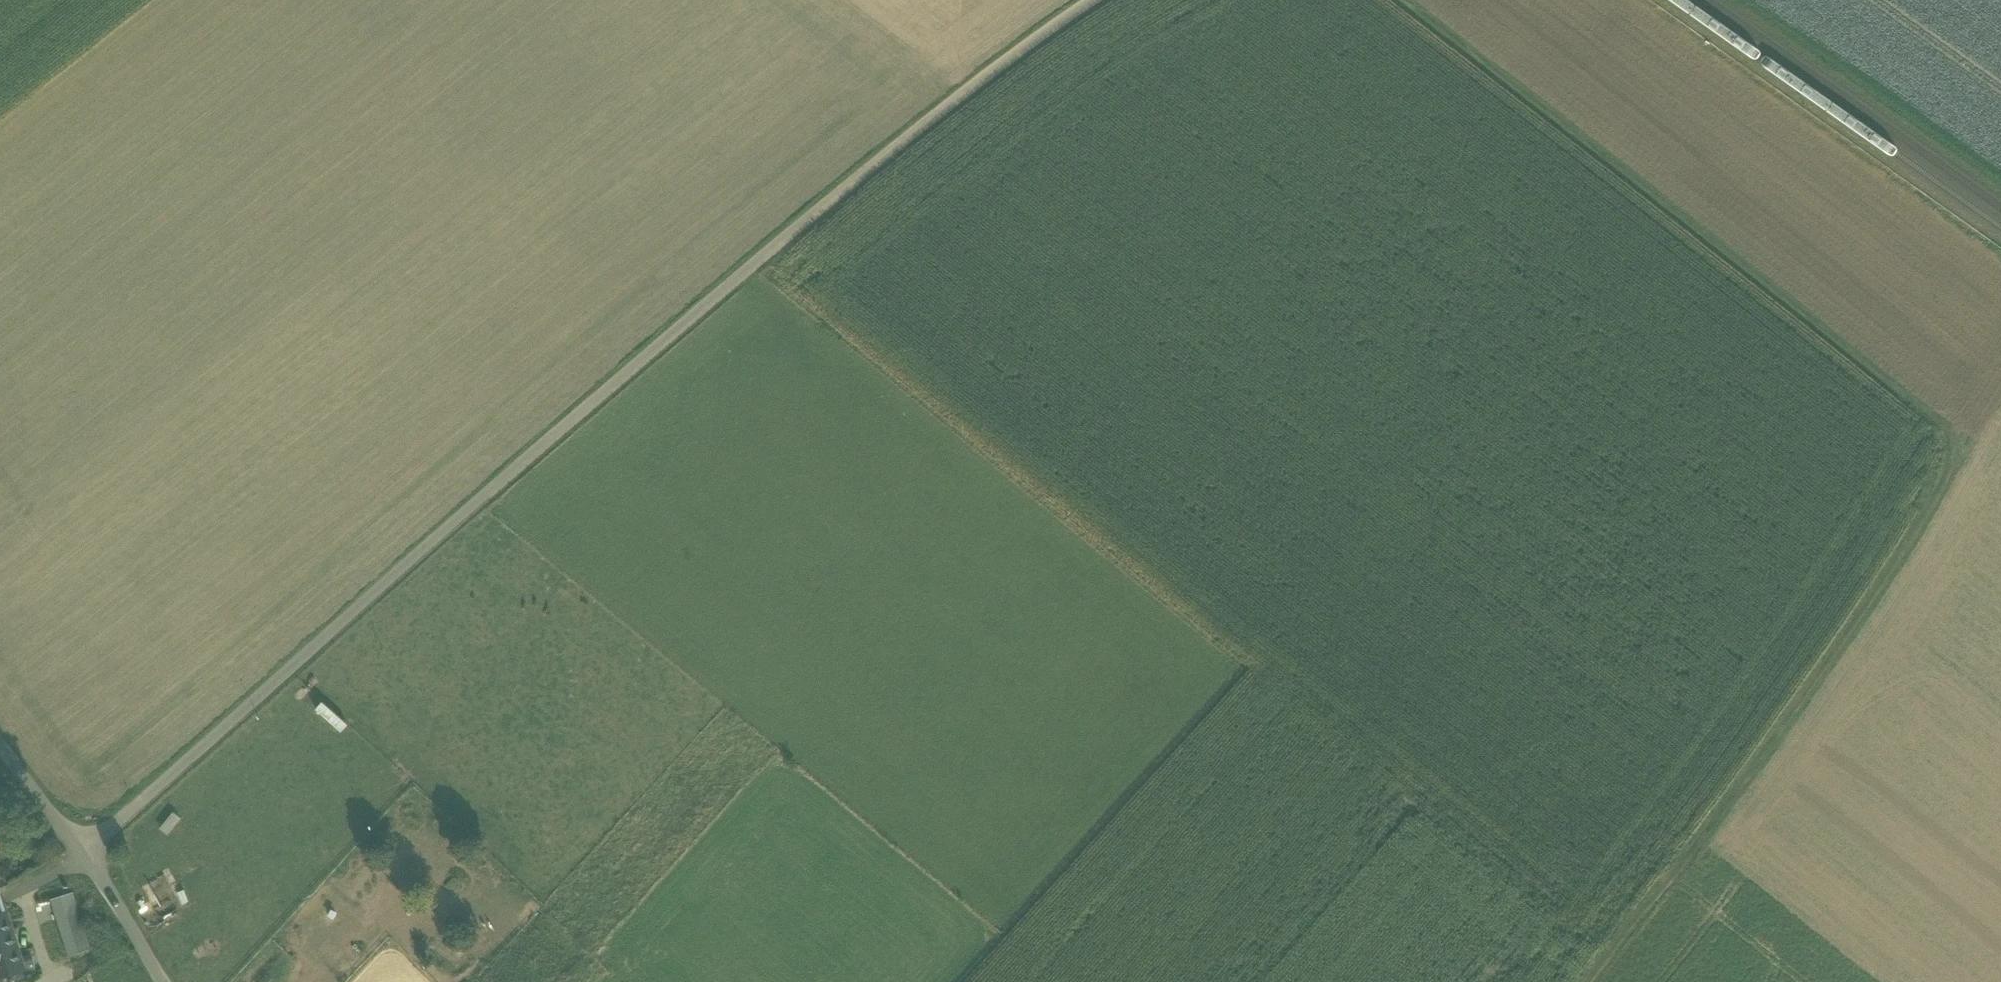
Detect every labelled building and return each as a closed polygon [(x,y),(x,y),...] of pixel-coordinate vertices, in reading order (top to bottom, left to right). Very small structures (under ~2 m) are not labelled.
[(73,892),(52,899),(70,956),(91,949),(73,892)] [(0,913),(0,971),(21,962),(5,911),(0,913)]
